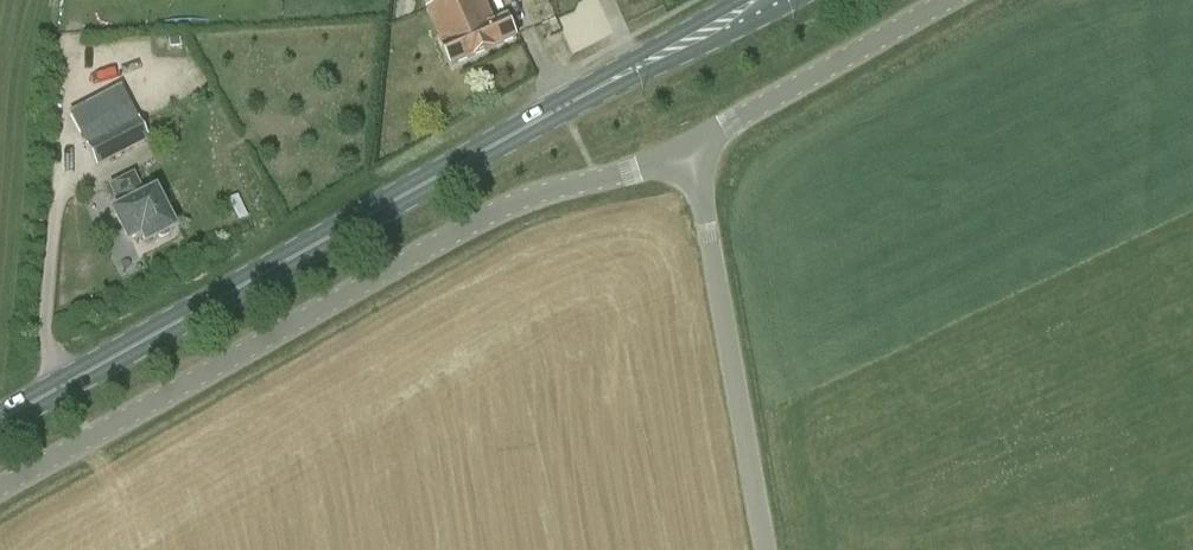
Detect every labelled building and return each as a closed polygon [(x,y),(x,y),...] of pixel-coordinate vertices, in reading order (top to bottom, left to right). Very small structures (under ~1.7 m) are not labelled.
[(496,26),(485,0),(450,0),(429,9),(453,66),(517,38),(509,20),(496,26)] [(150,140),(135,112),(83,139),(97,167),(150,140)] [(141,236),(145,245),(157,239),(163,241),(169,237),(171,232),(174,230),(155,192),(146,197),(134,173),(108,186),(121,212),(116,215),(119,222),(129,242),(141,236)]
